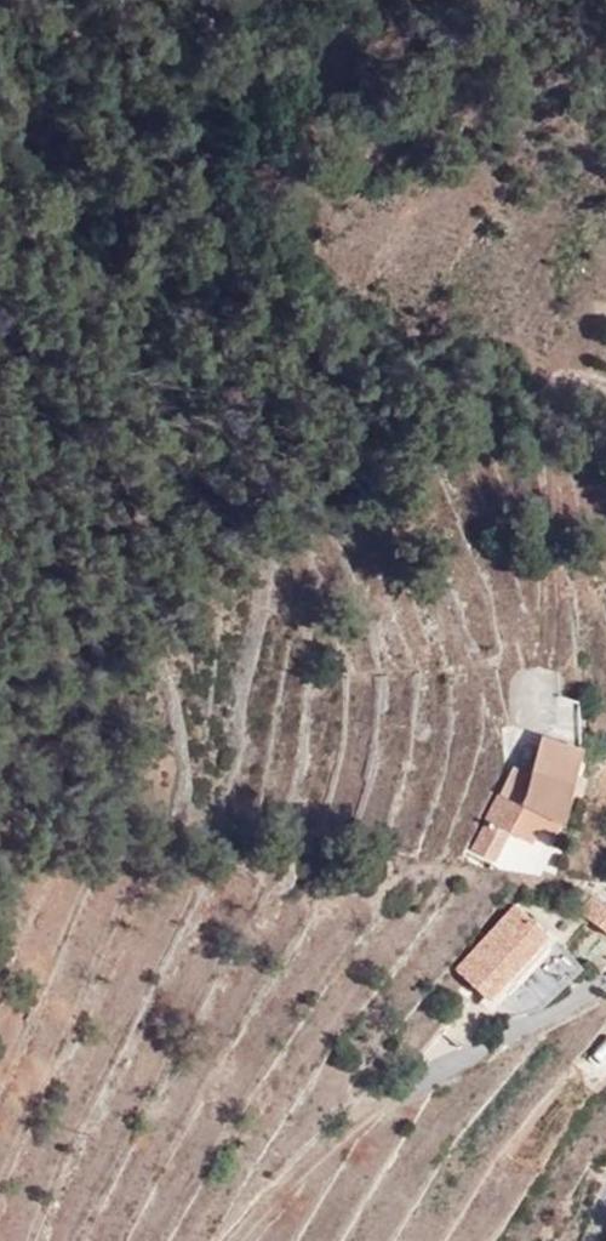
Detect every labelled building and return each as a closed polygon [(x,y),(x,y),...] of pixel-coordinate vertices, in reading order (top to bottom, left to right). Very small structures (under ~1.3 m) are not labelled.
[(577,746),(575,699),(552,691),(525,772),(508,764),(467,845),(491,858),(504,830),(527,840),(534,825),(548,834),(557,817),(577,746)] [(597,891),(580,911),(605,931),(605,898),(597,891)] [(460,962),(471,971),(499,993),(513,975),(502,965),(525,935),(518,928),(530,915),(508,897),(458,960),(460,962)] [(567,948),(505,996),(520,1017),(583,968),(567,948)] [(449,999),(471,971),(460,962),(439,989),(449,999)]
